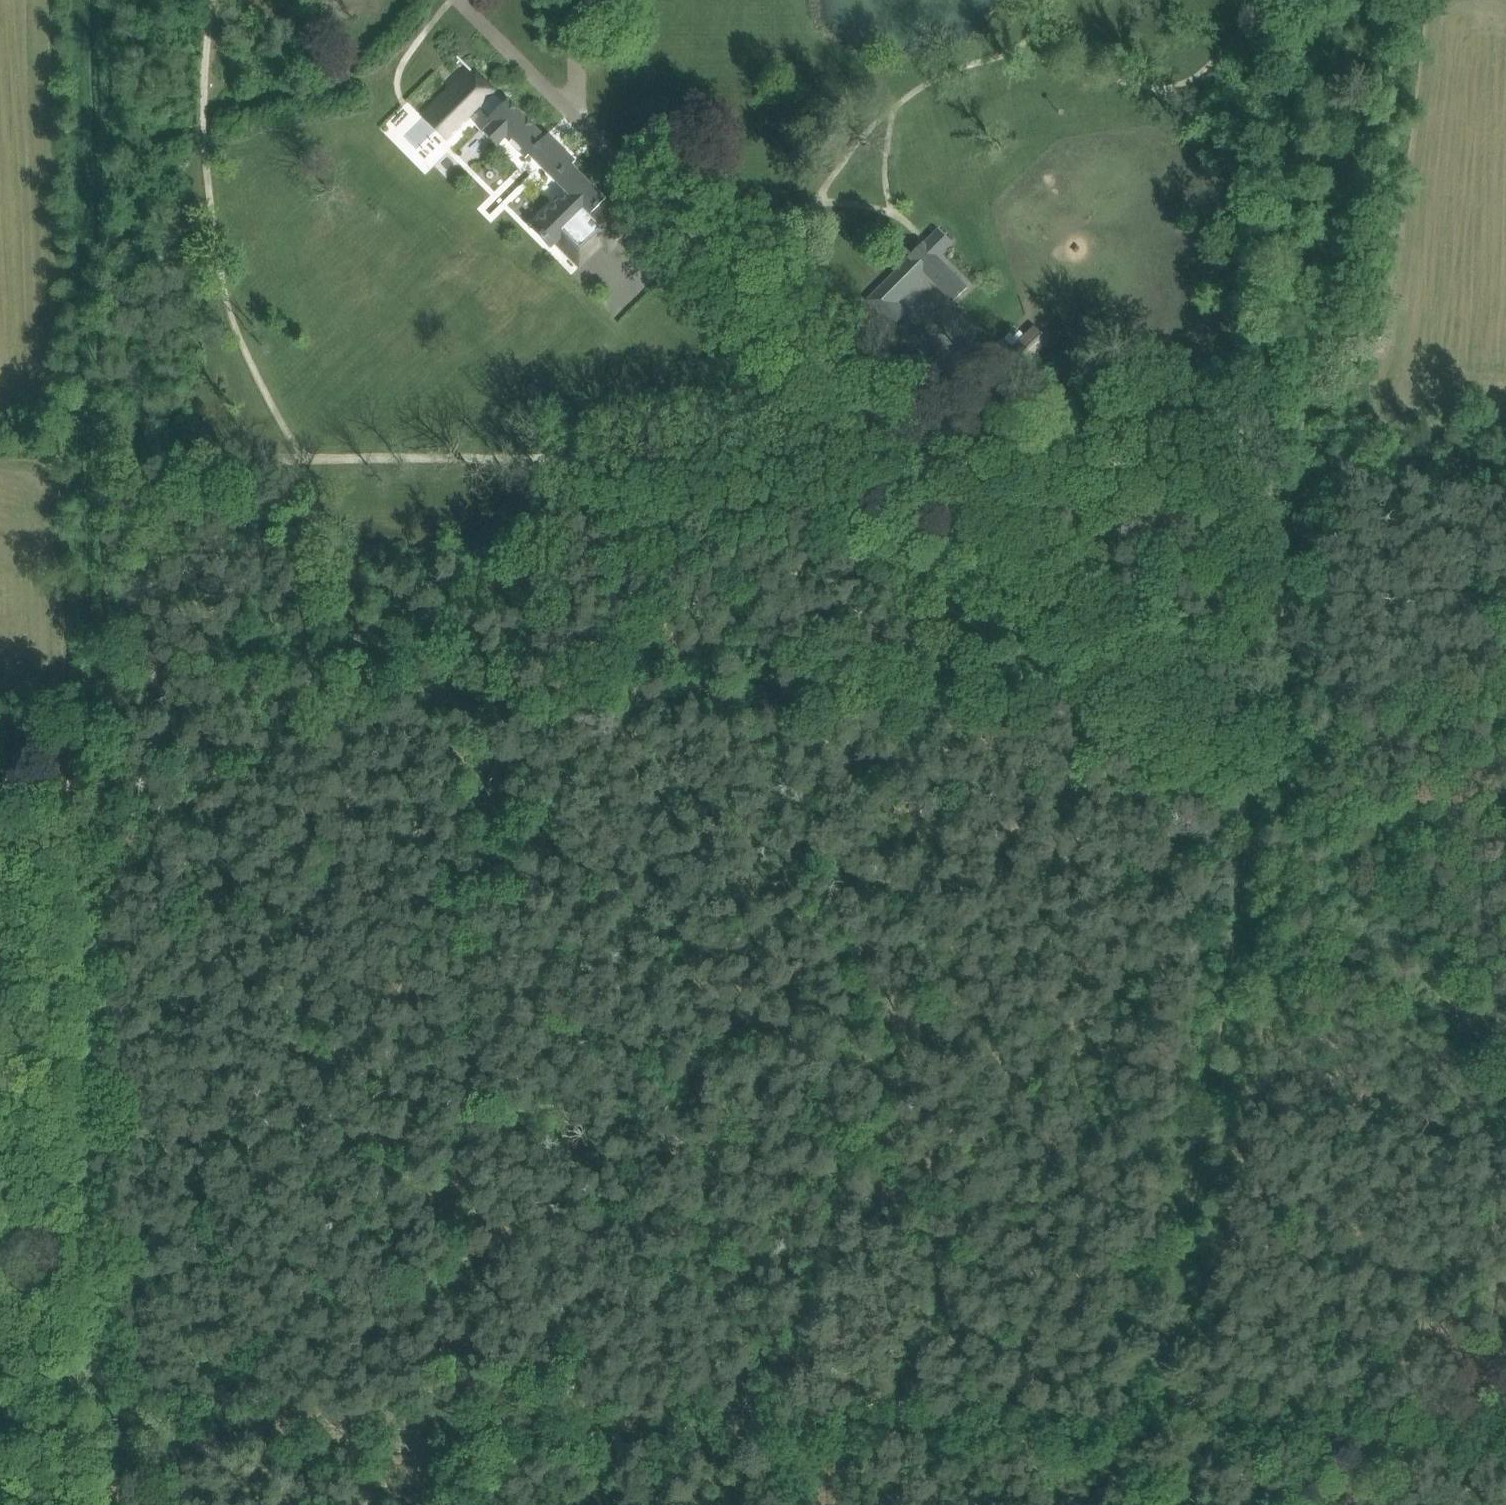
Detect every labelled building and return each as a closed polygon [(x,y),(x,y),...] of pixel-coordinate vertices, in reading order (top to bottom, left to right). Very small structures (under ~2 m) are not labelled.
[(473,63),(425,110),(450,135),(501,86),(482,66),(479,69),(473,63)] [(513,94),(491,116),(495,120),(487,128),(502,143),(510,135),(530,156),(533,152),(568,189),(533,223),(555,246),(561,241),(583,264),(605,243),(612,251),(631,232),(603,203),(612,196),(578,161),(582,157),(554,128),(550,132),(513,94)] [(858,306),(853,311),(879,338),(894,324),(884,314),(912,287),(939,315),(955,299),(926,269),(940,256),(925,241),(911,254),(910,253),(894,268),(895,270),(859,305),(858,306)]
